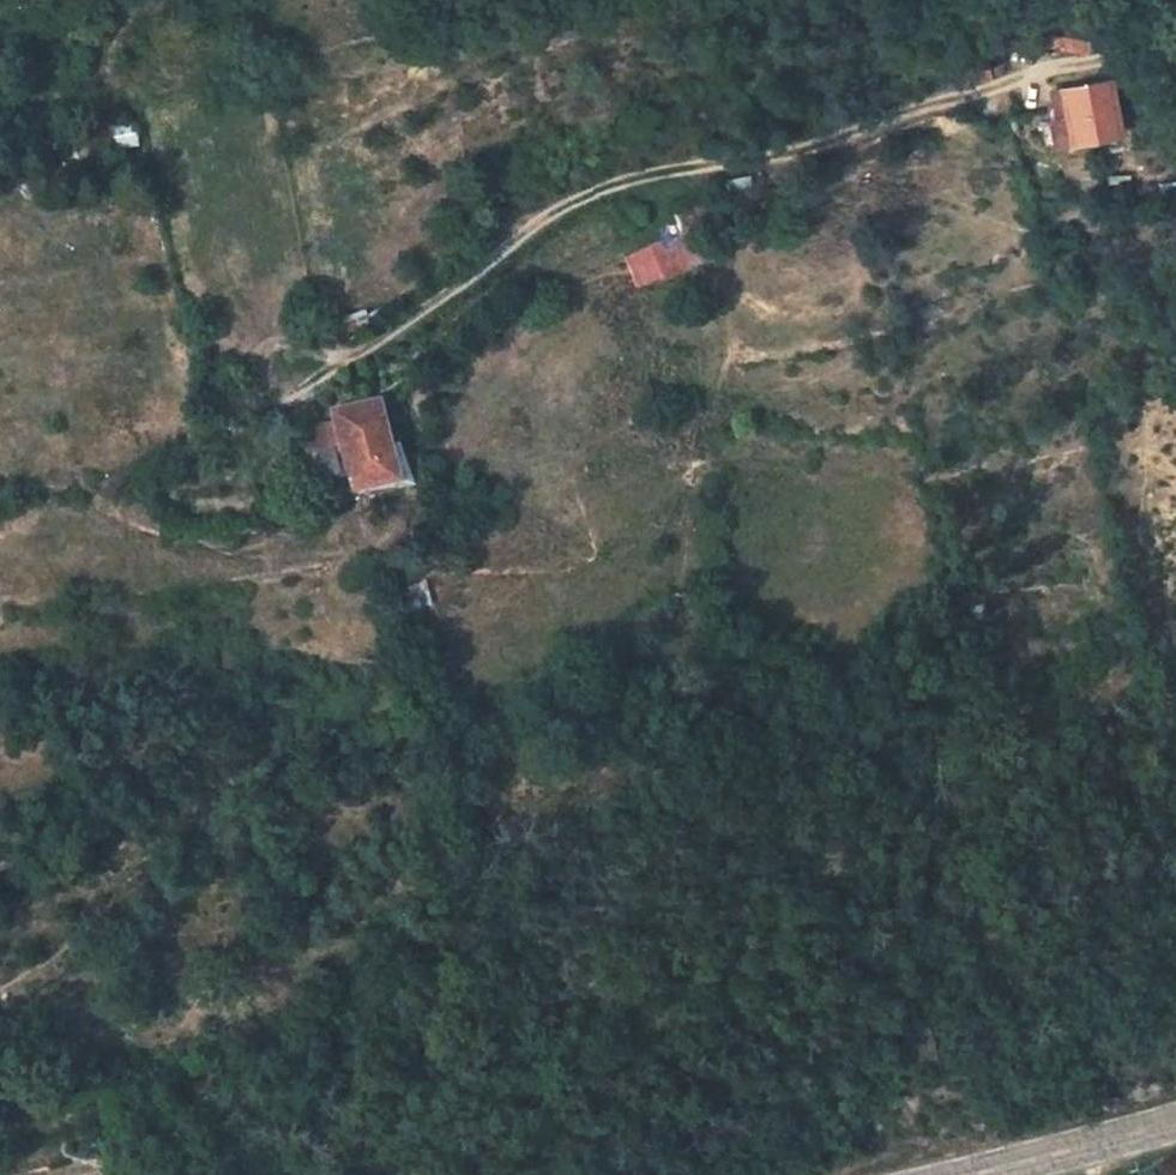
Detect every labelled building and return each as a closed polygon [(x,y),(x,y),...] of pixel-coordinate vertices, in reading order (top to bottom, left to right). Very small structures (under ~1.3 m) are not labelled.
[(1048,49),(1088,55),(1093,28),(1053,21),(1048,49)] [(1070,83),(1077,134),(1124,130),(1116,77),(1070,83)] [(134,126),(115,128),(117,148),(136,147),(134,126)] [(705,202),(679,214),(686,228),(622,259),(638,292),(707,260),(694,232),(715,222),(705,202)] [(372,401),(331,411),(352,491),(394,479),(372,401)] [(306,454),(331,450),(325,424),(300,431),(306,454)] [(331,450),(306,454),(313,482),(338,476),(331,450)] [(329,508),(345,504),(341,488),(324,492),(329,508)]
